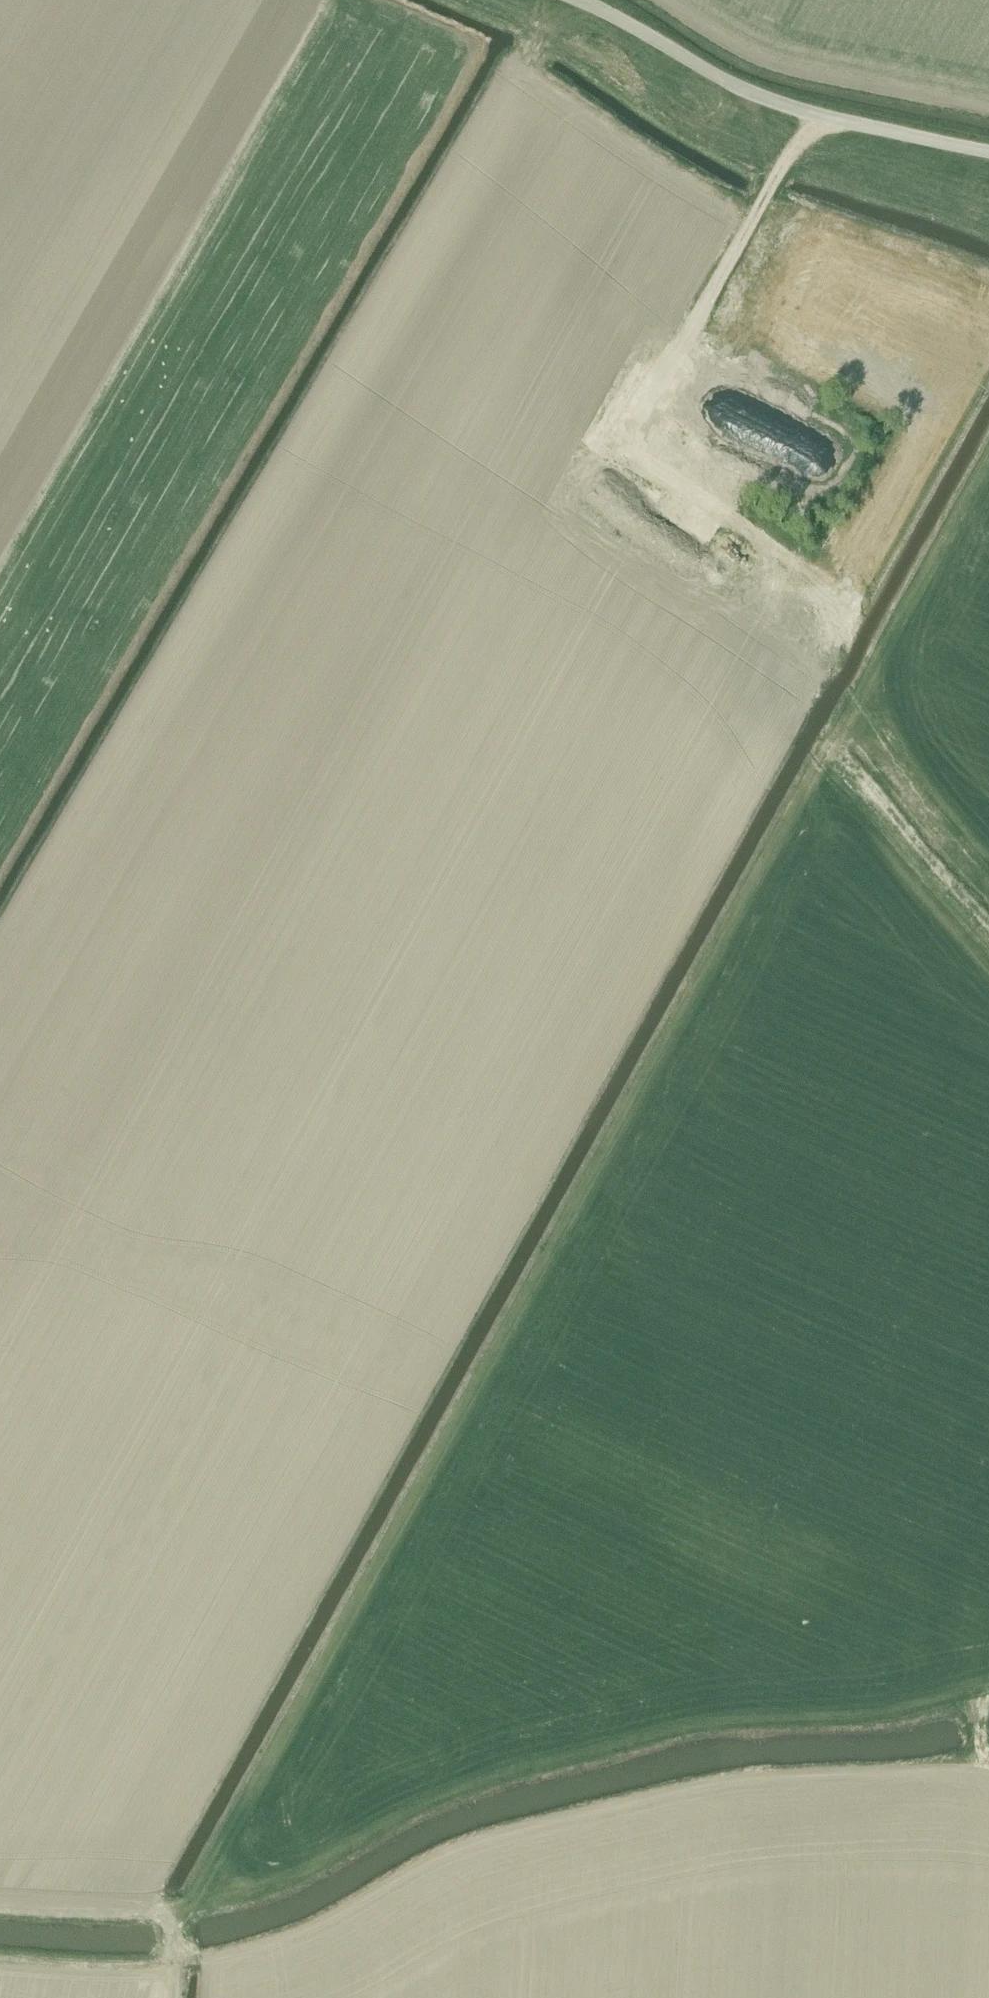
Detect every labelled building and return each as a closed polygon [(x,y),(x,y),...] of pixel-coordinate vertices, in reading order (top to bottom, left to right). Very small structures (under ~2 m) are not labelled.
[(786,487),(826,426),(799,407),(759,468),(786,487)]
